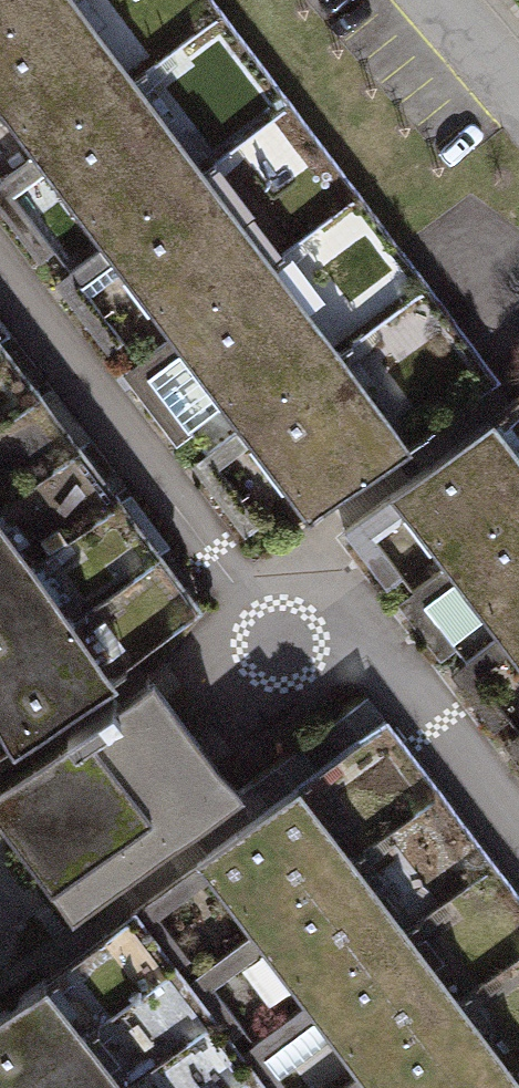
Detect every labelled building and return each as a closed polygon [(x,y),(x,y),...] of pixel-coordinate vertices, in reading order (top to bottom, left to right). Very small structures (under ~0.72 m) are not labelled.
[(21,109),(89,199),(147,276),(225,378),(296,473),(326,512),(433,432),(106,0),(0,0),(0,81),(21,109)] [(13,717),(22,729),(213,589),(199,570),(117,460),(46,364),(0,302),(0,699),(13,717)] [(407,481),(444,529),(497,599),(518,629),(518,407),(514,401),(407,481)] [(0,800),(0,823),(74,921),(247,792),(163,679),(0,800)] [(10,746),(0,729),(0,751),(10,746)] [(313,779),(214,854),(251,903),(309,978),(362,1047),(394,1087),(518,1087),(518,1047),(313,779)] [(0,1019),(0,1087),(153,1087),(63,971),(0,1019)]
